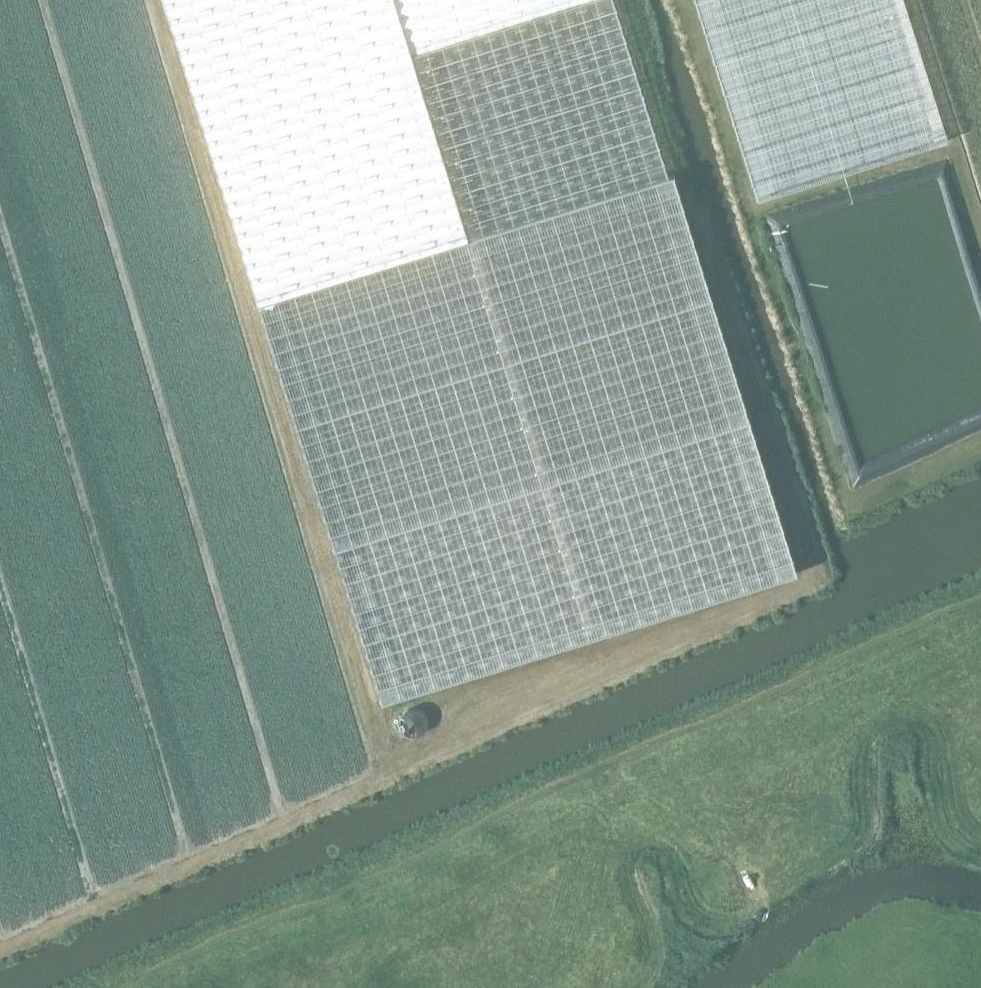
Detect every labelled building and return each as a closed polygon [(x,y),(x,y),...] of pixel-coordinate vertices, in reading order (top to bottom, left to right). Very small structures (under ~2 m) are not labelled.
[(381,702),(796,573),(673,175),(667,176),(612,0),(164,0),(381,702)] [(757,200),(948,141),(904,0),(694,0),(757,200)]
